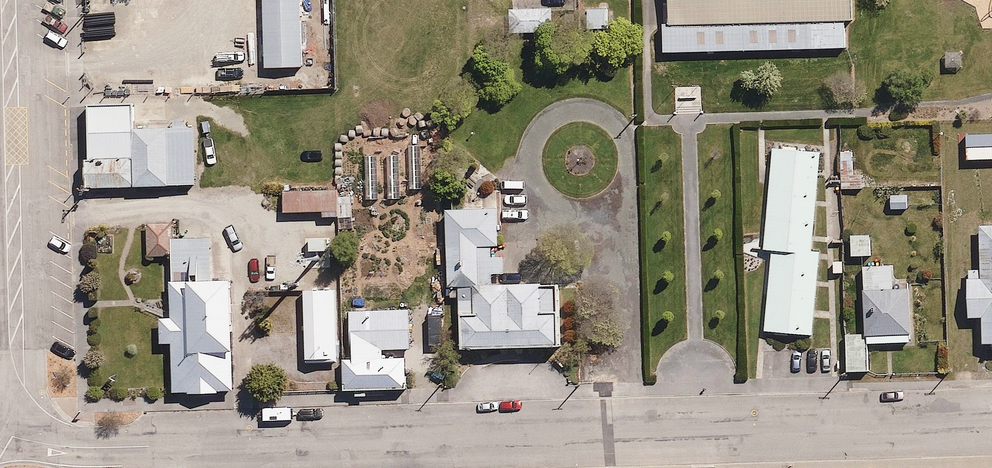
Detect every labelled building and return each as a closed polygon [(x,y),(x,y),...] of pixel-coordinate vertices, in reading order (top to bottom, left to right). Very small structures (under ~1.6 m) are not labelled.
[(265,69),(304,69),(303,0),(265,0),(265,69)] [(669,52),(855,46),(854,0),(667,0),(669,52)] [(552,7),(511,8),(511,34),(552,33),(552,7)] [(607,7),(564,8),(565,32),(608,31),(607,7)] [(134,107),(82,108),(83,186),(199,184),(198,126),(135,127),(134,107)] [(421,147),(408,147),(409,189),(421,189),(421,147)] [(855,149),(843,149),(844,192),(865,191),(865,171),(855,171),(855,149)] [(766,251),(772,252),(769,334),(815,337),(821,252),(813,252),(821,154),(774,150),(766,251)] [(399,155),(386,156),(387,199),(400,199),(399,155)] [(376,156),(363,156),(364,199),(377,199),(376,156)] [(339,189),(283,191),(284,215),(325,214),(325,218),(340,218),(339,189)] [(912,194),(892,194),(891,210),(912,211),(912,194)] [(843,195),(827,195),(829,244),(845,243),(843,195)] [(495,209),(443,210),(444,289),(459,288),(460,351),(558,349),(557,287),(496,288),(495,209)] [(874,235),(852,236),(853,260),(874,259),(874,235)] [(865,335),(846,335),(846,375),(870,375),(869,344),(914,343),(913,288),(897,288),(897,266),(864,267),(865,335)] [(980,277),(981,327),(991,327),(991,277),(980,277)] [(229,281),(169,282),(169,320),(159,320),(159,344),(169,344),(170,396),(231,395),(229,281)] [(334,290),(301,291),(303,362),(336,361),(334,290)] [(383,358),(382,351),(410,350),(408,309),(348,312),(350,359),(341,359),(342,392),(355,391),(355,396),(365,395),(365,391),(406,389),(404,357),(383,358)]
